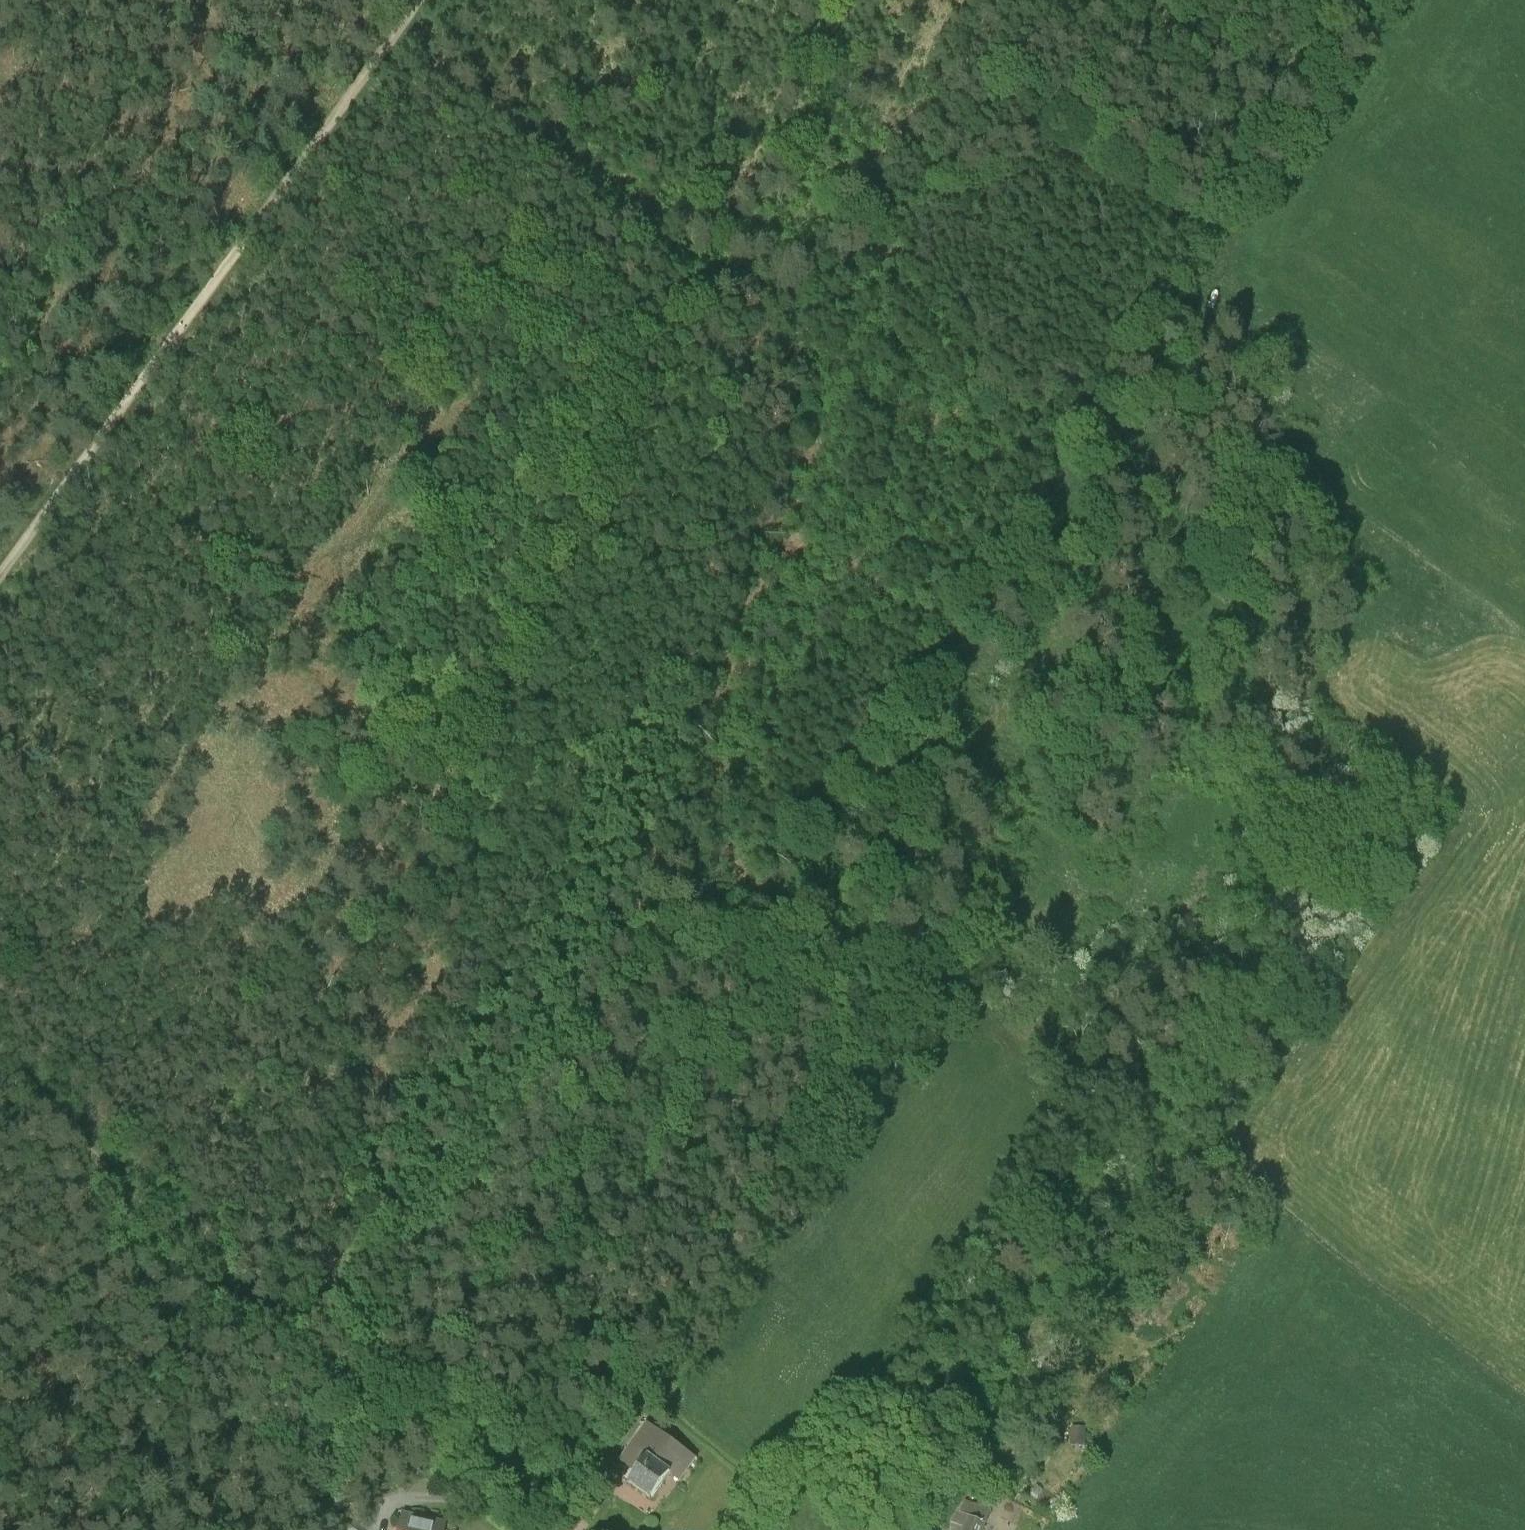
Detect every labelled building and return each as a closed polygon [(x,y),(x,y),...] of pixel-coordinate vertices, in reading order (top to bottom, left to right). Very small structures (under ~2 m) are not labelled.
[(661,1439),(628,1486),(651,1502),(685,1455),(661,1439)] [(610,1460),(618,1471),(641,1454),(633,1443),(610,1460)] [(959,1513),(950,1525),(949,1529),(981,1529),(984,1524),(959,1513)] [(403,1519),(403,1521),(403,1522),(401,1529),(445,1529),(403,1519)]
